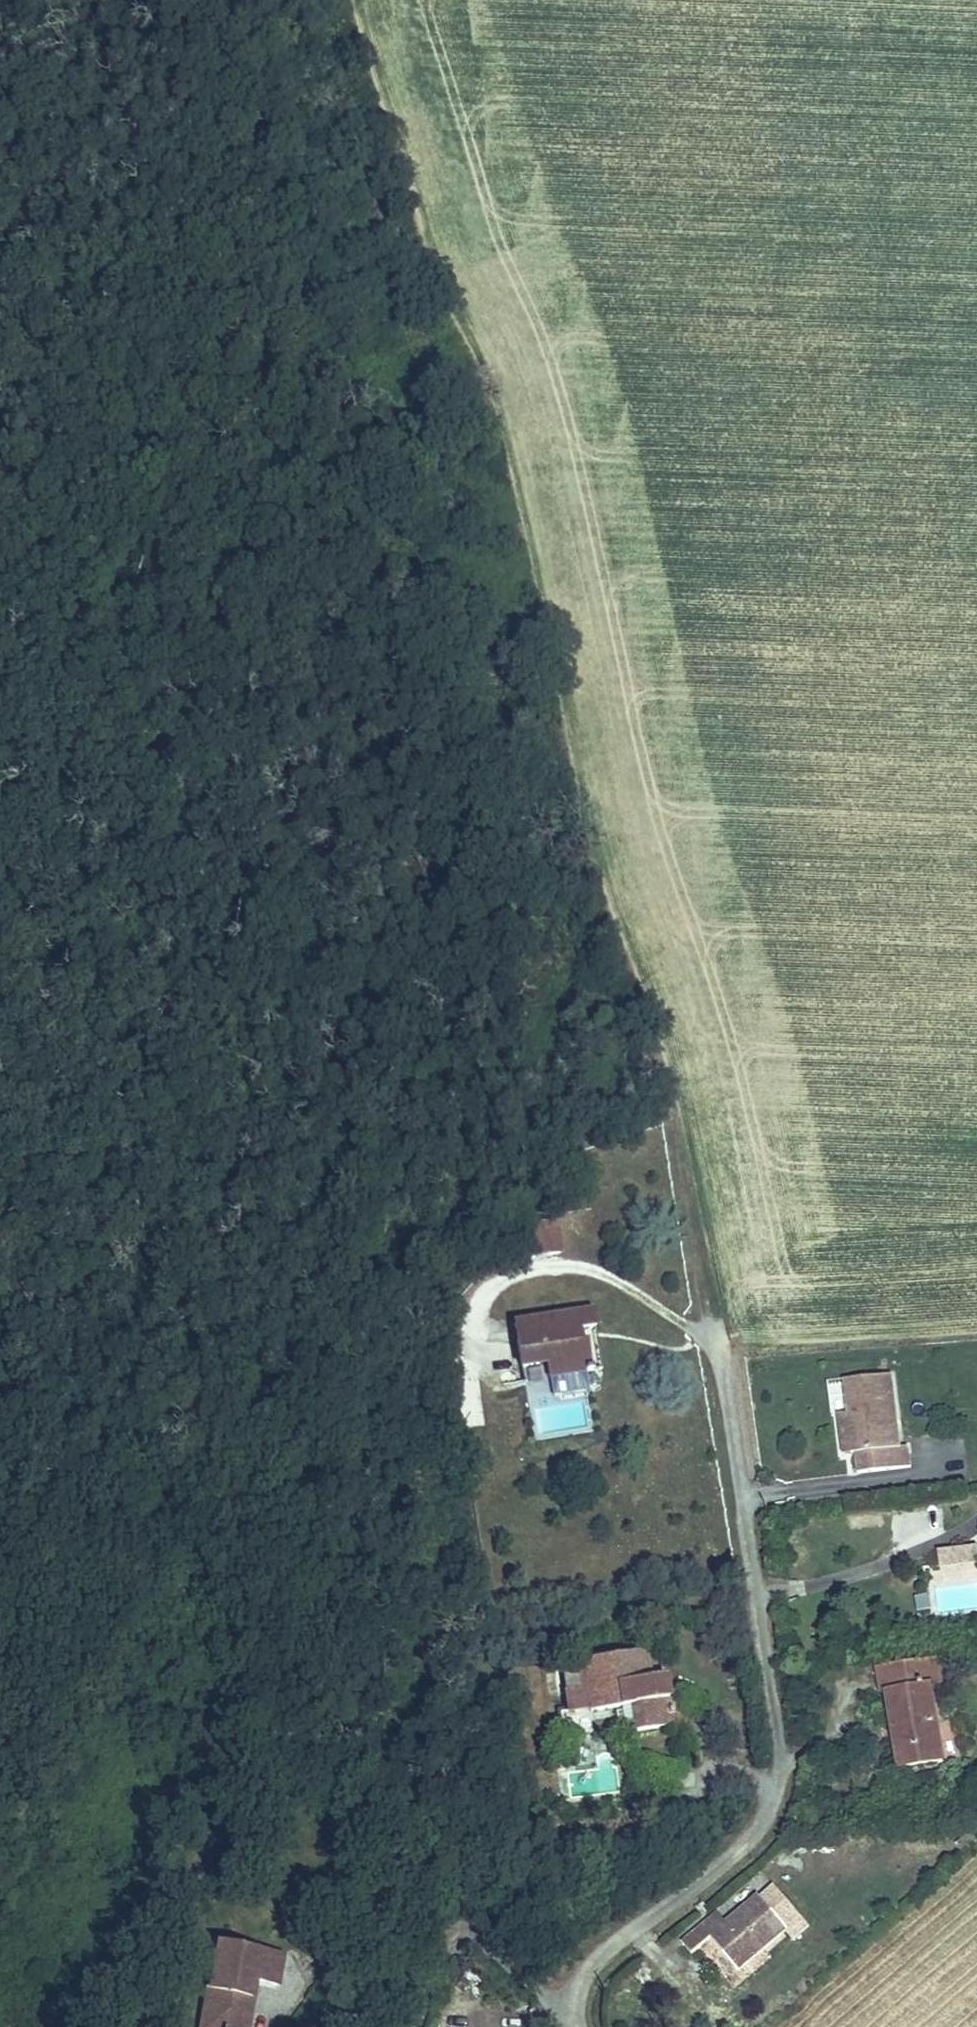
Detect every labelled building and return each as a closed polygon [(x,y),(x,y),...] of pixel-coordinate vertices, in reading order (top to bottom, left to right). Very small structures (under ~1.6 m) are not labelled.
[(567,1219),(537,1223),(539,1248),(569,1245),(567,1219)] [(586,1313),(509,1326),(517,1371),(542,1367),(545,1385),(585,1378),(580,1347),(570,1349),(569,1338),(590,1335),(586,1313)] [(852,1414),(844,1416),(853,1477),(911,1468),(909,1446),(903,1447),(901,1423),(896,1423),(889,1377),(847,1384),(852,1414)] [(646,1654),(582,1664),(592,1719),(632,1713),(637,1739),(676,1733),(667,1684),(651,1686),(646,1654)] [(938,1664),(875,1673),(880,1701),(892,1700),(904,1774),(946,1768),(933,1694),(943,1692),(938,1664)] [(705,1919),(677,1942),(688,1954),(709,1937),(740,1975),(790,1932),(784,1925),(800,1911),(773,1881),(715,1929),(705,1919)] [(207,2026),(253,2026),(259,1988),(282,1991),(289,1954),(219,1944),(207,2026)]
